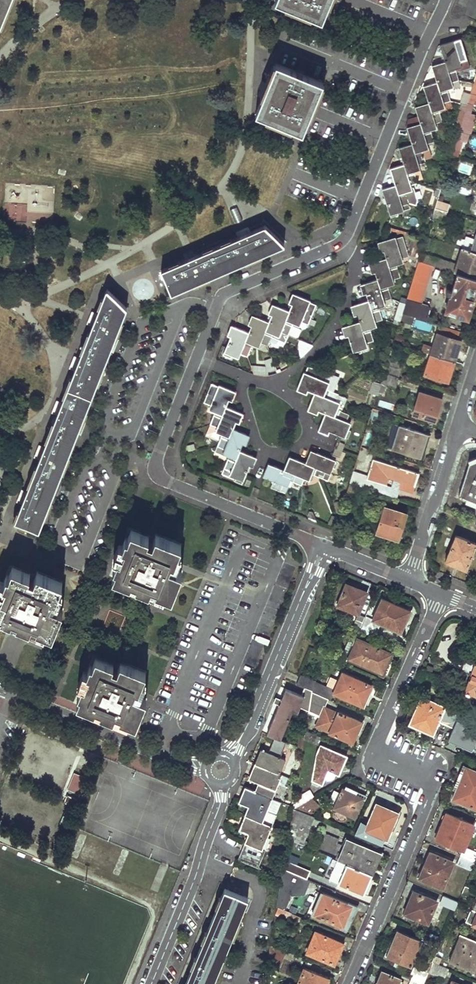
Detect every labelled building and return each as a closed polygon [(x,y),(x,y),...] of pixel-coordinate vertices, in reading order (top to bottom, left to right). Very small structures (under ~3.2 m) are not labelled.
[(10,0),(0,0),(0,25),(10,0)] [(275,1),(321,20),(330,0),(275,0),(275,1)] [(441,46),(446,62),(447,67),(454,65),(462,62),(460,59),(467,57),(462,40),(441,46)] [(432,67),(436,82),(438,88),(445,86),(453,84),(451,80),(458,78),(454,65),(447,67),(446,62),(432,67)] [(323,83),(276,64),(255,114),(302,134),(323,83)] [(467,105),(475,107),(475,76),(467,105)] [(436,82),(423,86),(428,103),(429,108),(437,106),(443,104),(442,101),(449,99),(445,86),(438,88),(436,82)] [(419,123),(419,124),(421,129),(429,127),(435,124),(434,121),(441,119),(437,106),(429,108),(428,103),(414,108),(419,123)] [(413,150),(420,148),(427,146),(425,142),(433,139),(429,127),(421,129),(419,124),(419,123),(405,128),(411,144),(413,150)] [(397,149),(403,166),(405,172),(413,169),(419,167),(418,163),(424,161),(420,148),(413,150),(411,144),(397,149)] [(430,146),(423,148),(426,157),(433,155),(430,146)] [(397,192),(404,189),(411,187),(410,183),(417,181),(413,169),(405,172),(403,166),(389,171),(395,187),(397,192)] [(450,181),(444,179),(435,208),(448,212),(450,204),(443,202),(450,181)] [(409,202),(404,189),(397,192),(395,187),(382,191),(392,217),(398,215),(396,211),(403,209),(402,205),(409,202)] [(26,222),(27,204),(4,203),(4,220),(26,222)] [(448,212),(435,208),(432,216),(445,220),(448,212)] [(264,226),(161,270),(171,293),(277,248),(264,226)] [(474,239),(465,236),(462,248),(475,253),(475,234),(474,239)] [(386,259),(389,266),(397,263),(404,261),(403,258),(411,255),(405,238),(398,241),(396,236),(381,242),(386,259)] [(432,239),(426,237),(423,246),(429,248),(432,239)] [(462,248),(457,263),(422,252),(419,261),(432,265),(457,272),(475,279),(475,253),(462,248)] [(371,264),(377,280),(379,289),(388,286),(395,284),(394,280),(402,277),(397,263),(389,266),(386,259),(371,264)] [(425,289),(432,265),(419,261),(412,285),(425,289)] [(472,304),(475,290),(475,279),(457,272),(449,296),(472,304)] [(367,301),(370,310),(378,307),(385,305),(384,301),(392,298),(388,286),(379,289),(377,280),(362,285),(367,301)] [(425,289),(412,285),(403,313),(426,320),(429,309),(429,308),(428,306),(428,305),(420,303),(425,289)] [(15,521),(38,531),(125,309),(106,290),(15,521)] [(288,311),(285,318),(293,321),(300,324),(301,320),(309,323),(316,306),(308,303),(309,300),(295,295),(288,311)] [(467,318),(472,304),(449,296),(444,311),(467,318)] [(354,305),(359,322),(362,331),(369,328),(376,326),(375,321),(382,319),(378,307),(370,310),(367,301),(354,305)] [(266,329),(272,332),(280,335),(282,331),(288,333),(293,321),(285,318),(288,311),(274,306),(268,322),(266,329)] [(248,333),(245,341),(252,343),(260,347),(261,343),(267,345),(272,332),(266,329),(268,322),(254,317),(248,333)] [(362,331),(359,322),(345,326),(354,354),(362,352),(360,348),(367,346),(366,342),(373,340),(369,328),(362,331)] [(459,330),(439,324),(430,352),(454,360),(460,340),(457,339),(459,330)] [(234,327),(223,355),(230,358),(232,353),(240,356),(241,354),(247,356),(252,343),(245,341),(248,333),(234,327)] [(447,380),(454,360),(430,352),(424,373),(447,380)] [(403,362),(389,358),(384,372),(398,377),(403,362)] [(323,376),(309,370),(306,377),(303,376),(298,388),(314,394),(320,397),(322,391),(325,385),(320,383),(323,376)] [(398,377),(384,372),(378,392),(384,394),(387,385),(395,387),(398,377)] [(208,408),(216,412),(223,415),(228,406),(234,392),(220,385),(219,388),(211,384),(203,402),(210,405),(208,408)] [(334,395),(322,391),(320,397),(314,394),(308,409),(324,415),(330,418),(334,410),(336,403),(332,402),(334,395)] [(441,399),(419,391),(412,413),(434,420),(441,399)] [(230,437),(234,429),(242,413),(228,406),(223,415),(216,412),(210,423),(218,427),(216,431),(223,434),(230,437)] [(330,418),(324,415),(319,429),(344,439),(347,432),(343,431),(346,424),(341,422),(345,415),(334,410),(330,418)] [(427,434),(399,425),(391,448),(419,457),(427,434)] [(223,434),(216,447),(224,451),(222,454),(230,458),(235,461),(240,452),(248,436),(234,429),(230,437),(223,434)] [(311,467),(309,473),(322,479),(325,472),(328,474),(331,468),(332,468),(335,461),(310,450),(304,464),(311,467)] [(234,480),(233,483),(240,486),(254,459),(240,452),(235,461),(230,458),(223,471),(229,474),(228,477),(234,480)] [(289,458),(283,471),(290,474),(288,480),(299,485),(302,479),(306,481),(309,473),(311,467),(304,464),(289,458)] [(351,482),(396,497),(399,487),(412,491),(418,473),(374,458),(368,475),(354,470),(351,482)] [(475,502),(475,461),(470,463),(460,495),(475,502)] [(283,471),(268,465),(263,478),(273,483),(270,490),(279,493),(282,487),(285,488),(288,480),(290,474),(283,471)] [(384,506),(376,531),(397,537),(405,512),(384,506)] [(153,537),(128,528),(110,575),(148,590),(149,587),(172,596),(182,571),(171,567),(180,544),(166,538),(155,534),(153,537)] [(444,560),(465,568),(475,543),(455,534),(444,560)] [(34,576),(10,566),(0,591),(0,616),(29,628),(30,626),(51,634),(62,609),(52,605),(62,582),(36,572),(34,576)] [(339,606),(360,614),(368,593),(347,585),(339,606)] [(411,610),(383,598),(374,620),(367,617),(366,620),(360,632),(376,638),(382,624),(401,632),(411,610)] [(343,624),(325,616),(323,626),(340,633),(343,624)] [(359,617),(354,629),(360,632),(366,620),(359,617)] [(394,653),(359,638),(350,660),(385,675),(394,653)] [(336,653),(320,645),(318,653),(333,660),(336,653)] [(118,666),(93,655),(74,702),(113,718),(114,715),(136,724),(146,699),(136,695),(145,672),(141,670),(120,662),(118,666)] [(475,663),(465,693),(473,696),(474,694),(475,695),(475,664),(475,663)] [(363,709),(373,687),(343,673),(336,690),(314,680),(312,691),(312,693),(314,694),(329,701),(331,702),(334,695),(363,709)] [(300,674),(296,684),(304,688),(312,691),(314,680),(300,674)] [(305,697),(300,708),(309,712),(312,693),(312,691),(304,688),(301,695),(305,697)] [(275,737),(280,739),(292,711),(298,713),(300,708),(305,697),(301,695),(286,689),(267,734),(275,737)] [(326,708),(329,701),(314,694),(311,712),(321,716),(316,727),(353,744),(362,723),(339,712),(339,714),(326,708)] [(468,717),(422,697),(410,724),(434,734),(439,721),(462,731),(468,717)] [(304,738),(321,745),(324,738),(306,730),(304,738)] [(255,763),(280,773),(286,759),(281,756),(287,742),(280,739),(275,737),(268,751),(261,749),(255,763)] [(348,756),(322,745),(319,753),(314,779),(324,783),(327,776),(329,778),(333,778),(335,776),(336,772),(340,774),(348,756)] [(255,791),(272,798),(282,774),(280,773),(255,763),(249,778),(258,782),(255,791)] [(468,768),(463,782),(460,781),(453,799),(475,809),(475,771),(468,768)] [(73,771),(67,789),(81,793),(86,776),(73,771)] [(245,814),(262,821),(272,798),(255,791),(246,787),(240,802),(249,806),(245,814)] [(366,795),(358,791),(357,795),(344,788),(341,794),(334,791),(331,798),(338,801),(335,808),(356,817),(366,795)] [(309,789),(295,797),(293,806),(313,796),(309,789)] [(400,812),(378,803),(366,830),(388,839),(400,812)] [(312,816),(293,807),(288,837),(309,846),(310,843),(307,842),(307,840),(303,837),(312,816)] [(65,808),(60,822),(69,825),(74,811),(65,808)] [(332,817),(343,822),(347,814),(336,809),(332,817)] [(475,829),(475,820),(474,824),(447,813),(436,838),(463,850),(461,856),(475,862),(475,860),(475,851),(465,846),(473,828),(475,829)] [(238,859),(260,868),(267,852),(262,850),(273,826),(262,821),(245,814),(239,829),(249,834),(238,859)] [(321,833),(317,843),(339,852),(343,843),(321,833)] [(348,839),(339,859),(374,874),(382,854),(348,839)] [(453,862),(430,852),(419,878),(443,887),(453,862)] [(475,862),(461,856),(457,864),(472,870),(475,862)] [(312,869),(285,858),(283,868),(307,879),(312,869)] [(374,874),(339,859),(330,879),(365,894),(374,874)] [(283,868),(277,906),(285,909),(291,895),(305,894),(311,880),(307,879),(283,868)] [(475,900),(475,897),(475,890),(465,886),(462,895),(475,900)] [(184,983),(211,983),(247,898),(224,888),(184,983)] [(436,901),(414,891),(403,917),(414,922),(416,917),(427,922),(436,901)] [(357,907),(324,892),(315,913),(348,928),(357,907)] [(444,895),(441,903),(455,909),(459,901),(444,895)] [(277,906),(276,915),(299,924),(302,916),(285,909),(277,906)] [(344,942),(316,930),(307,951),(333,962),(337,951),(340,952),(344,942)] [(422,940),(397,930),(387,955),(411,965),(422,940)] [(442,941),(428,935),(425,942),(439,948),(442,941)] [(474,971),(475,967),(475,941),(460,935),(449,961),(474,971)] [(285,952),(270,945),(269,954),(282,960),(285,952)] [(433,961),(429,972),(445,979),(449,968),(433,961)] [(426,980),(429,972),(415,966),(412,974),(413,974),(426,980)] [(305,967),(297,983),(327,983),(330,978),(305,967)] [(381,970),(378,978),(380,979),(377,983),(398,983),(401,979),(381,970)] [(413,974),(410,983),(413,983),(424,983),(426,980),(413,974)]
